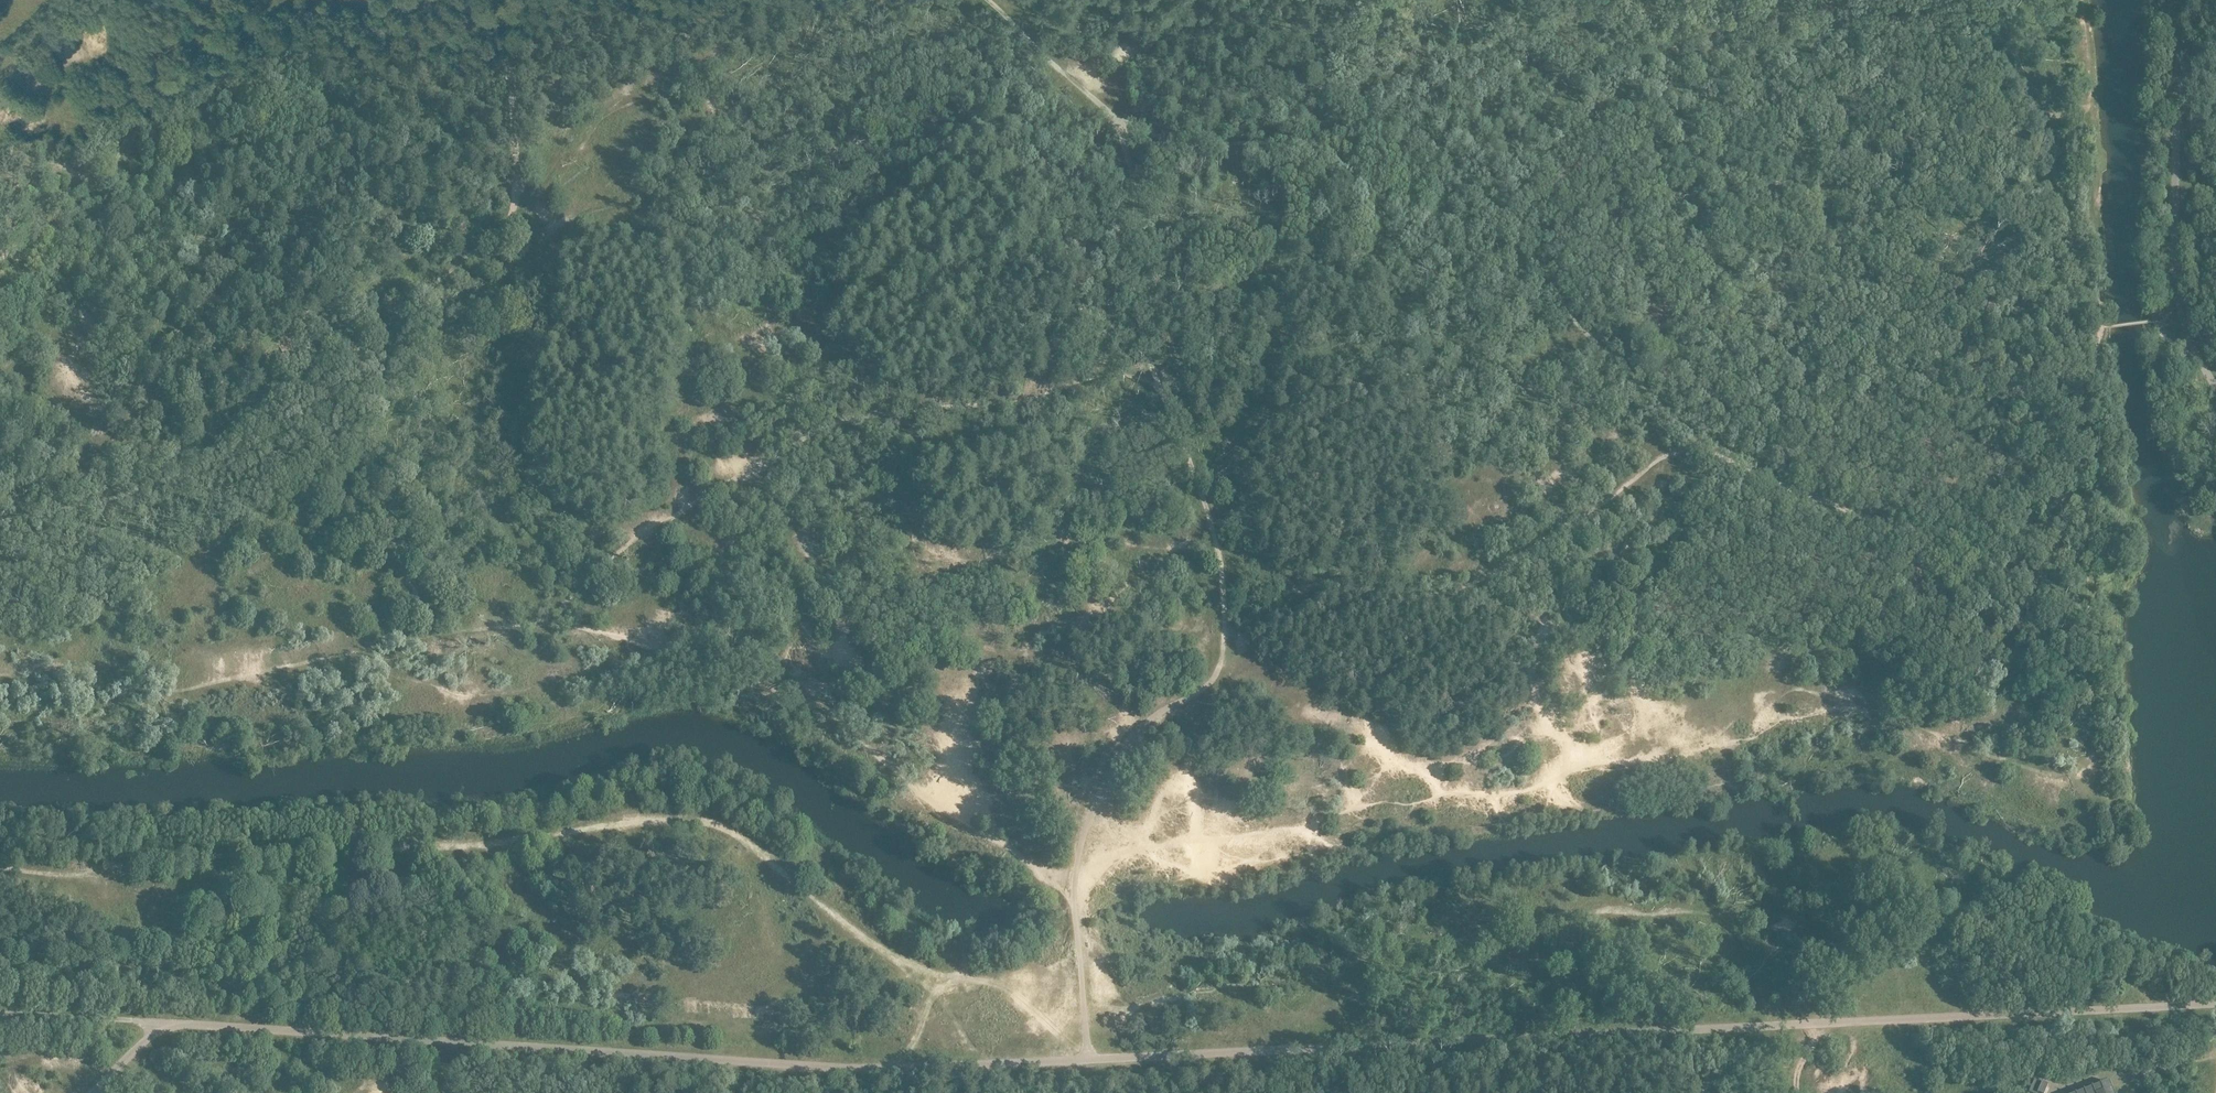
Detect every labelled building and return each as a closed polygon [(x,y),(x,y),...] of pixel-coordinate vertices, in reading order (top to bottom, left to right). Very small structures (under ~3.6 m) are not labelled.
[(2045,1088),(2040,1085),(2041,1083),(2034,1079),(2026,1092),(2042,1092),(2045,1088)] [(2112,1090),(2109,1082),(2080,1092),(2114,1092),(2112,1090)]
